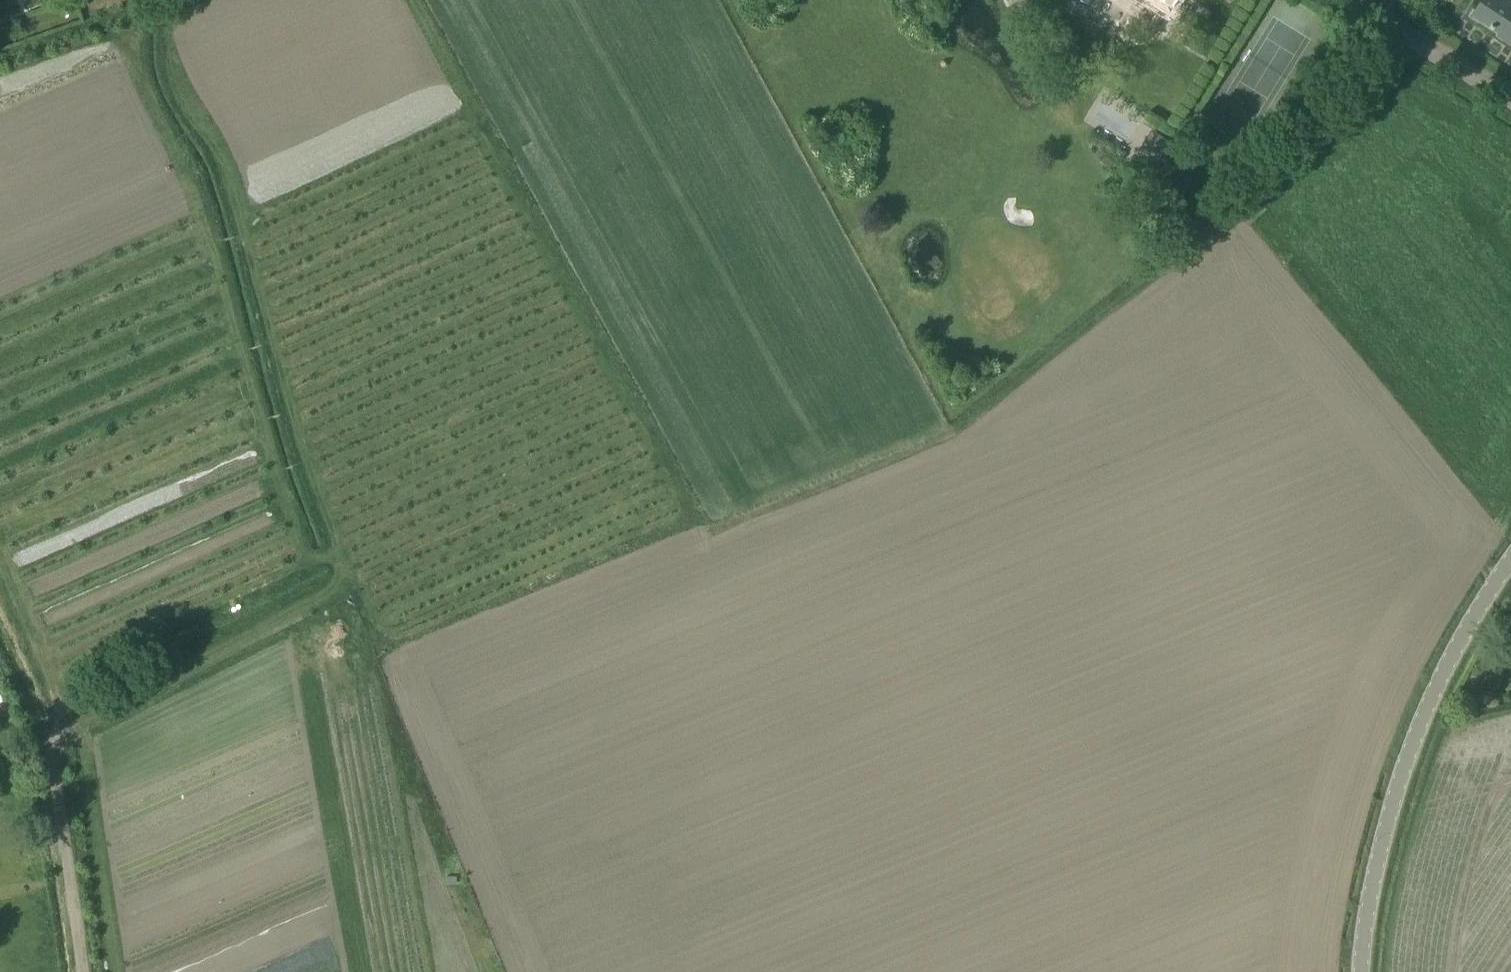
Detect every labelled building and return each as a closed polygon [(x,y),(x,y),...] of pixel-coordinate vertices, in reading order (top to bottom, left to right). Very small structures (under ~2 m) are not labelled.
[(1177,0),(1145,0),(1143,4),(1165,17),(1172,5),(1174,6),(1177,0)] [(1470,17),(1497,33),(1496,36),(1510,45),(1510,0),(1481,0),(1470,17)] [(1151,131),(1140,149),(1158,160),(1170,142),(1151,131)]
